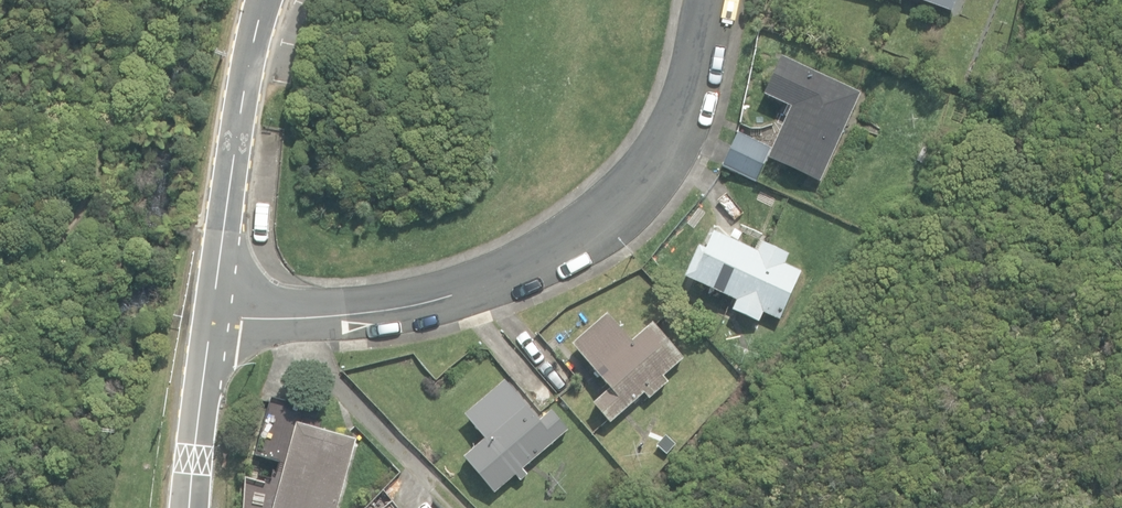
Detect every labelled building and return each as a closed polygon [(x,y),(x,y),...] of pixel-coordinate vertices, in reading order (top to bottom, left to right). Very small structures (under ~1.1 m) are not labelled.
[(972,21),(980,0),(914,0),(972,21)] [(820,182),(860,93),(781,57),(764,95),(791,107),(767,159),(820,182)] [(722,168),(755,182),(770,147),(738,133),(722,168)] [(733,311),(761,323),(765,314),(780,321),(802,271),(786,264),(790,255),(763,243),(759,252),(716,233),(708,251),(699,247),(685,279),(738,301),(733,311)] [(595,404),(612,424),(646,393),(651,397),(668,382),(664,378),(684,359),(653,324),(632,342),(608,315),(574,346),(612,389),(595,404)] [(464,457),(495,494),(516,476),(520,480),(528,474),(524,470),(570,431),(553,411),(540,422),(506,382),(465,416),(485,440),(464,457)] [(357,440),(320,430),(322,424),(305,420),(308,410),(272,400),(257,456),(288,464),(276,507),(338,507),(357,440)]
